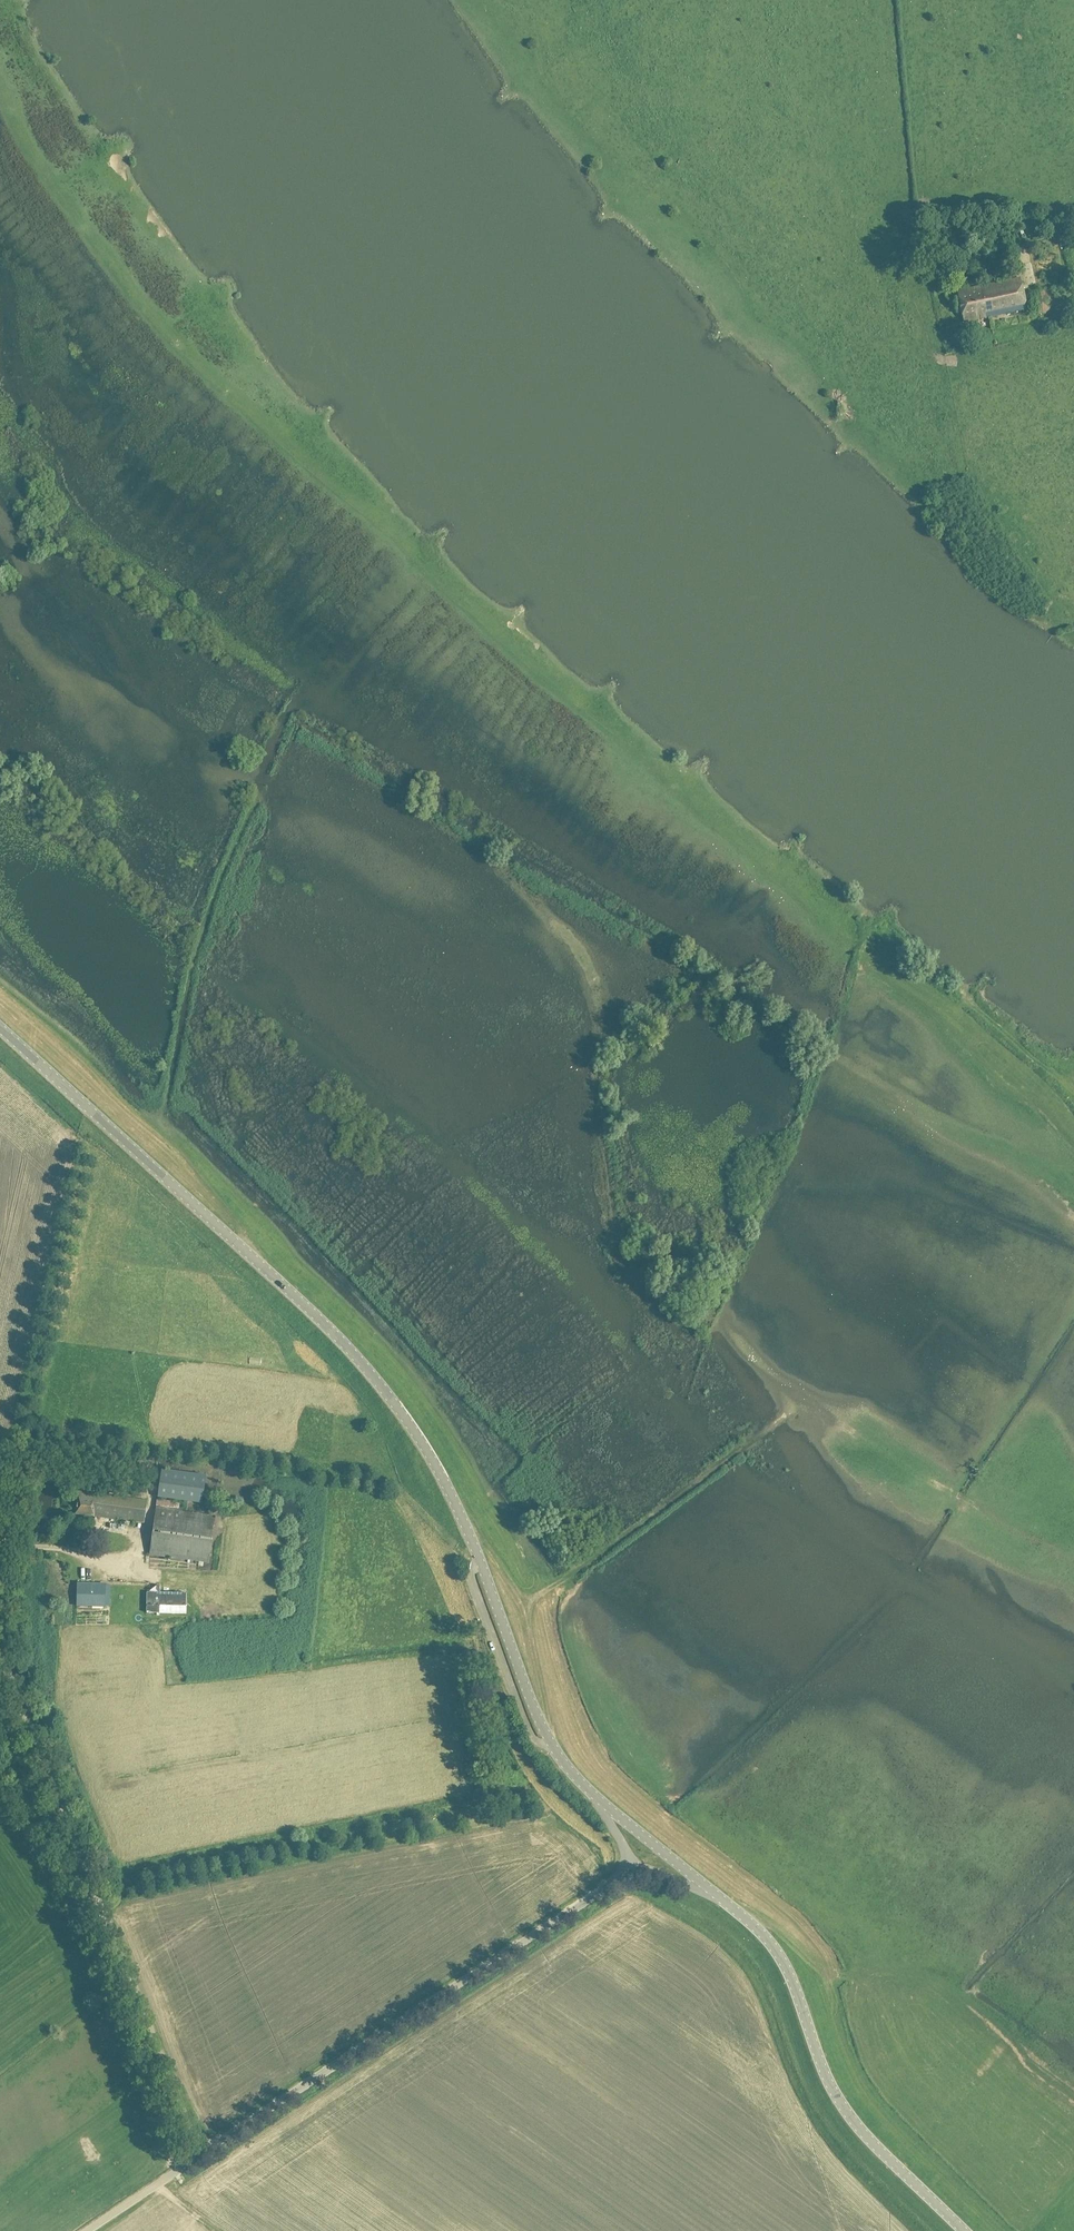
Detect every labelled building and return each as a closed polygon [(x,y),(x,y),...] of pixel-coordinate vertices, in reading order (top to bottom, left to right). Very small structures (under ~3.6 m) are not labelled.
[(1026,308),(1020,278),(972,288),(957,291),(964,321),(1026,308)] [(201,1503),(206,1475),(161,1469),(157,1496),(201,1503)] [(76,1513),(144,1522),(147,1499),(105,1493),(105,1492),(141,1496),(144,1478),(104,1473),(102,1491),(100,1491),(99,1492),(79,1490),(76,1513)] [(156,1508),(150,1554),(209,1562),(216,1516),(156,1508)] [(161,1583),(150,1583),(150,1604),(163,1604),(163,1597),(185,1597),(185,1583),(163,1583),(163,1576),(161,1576),(161,1583)] [(105,1587),(105,1584),(78,1583),(77,1605),(104,1606),(105,1587)]
